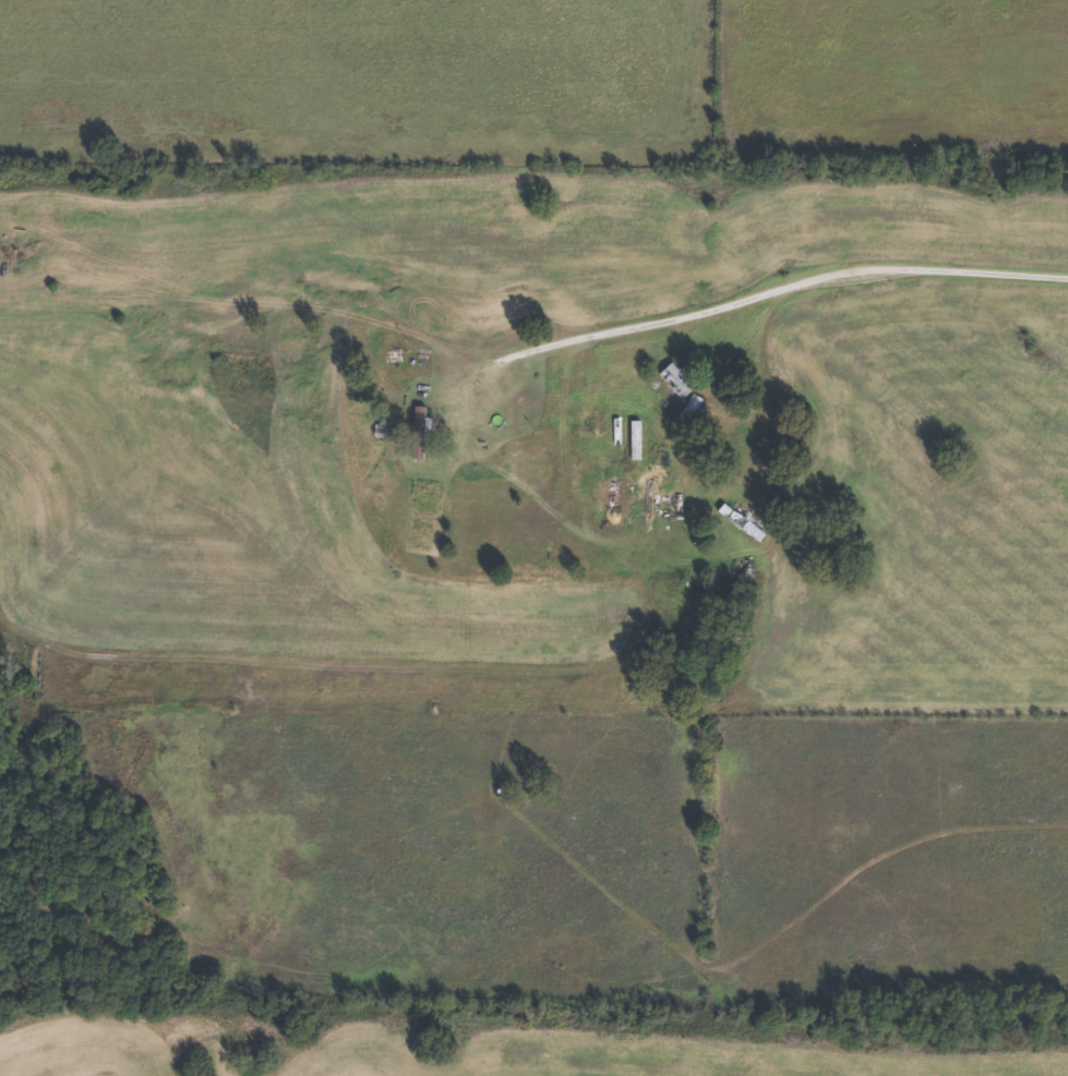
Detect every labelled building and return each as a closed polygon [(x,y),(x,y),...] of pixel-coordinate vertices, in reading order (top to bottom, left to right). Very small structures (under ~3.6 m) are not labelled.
[(699,384),(675,359),(660,373),(684,398),(699,384)]
